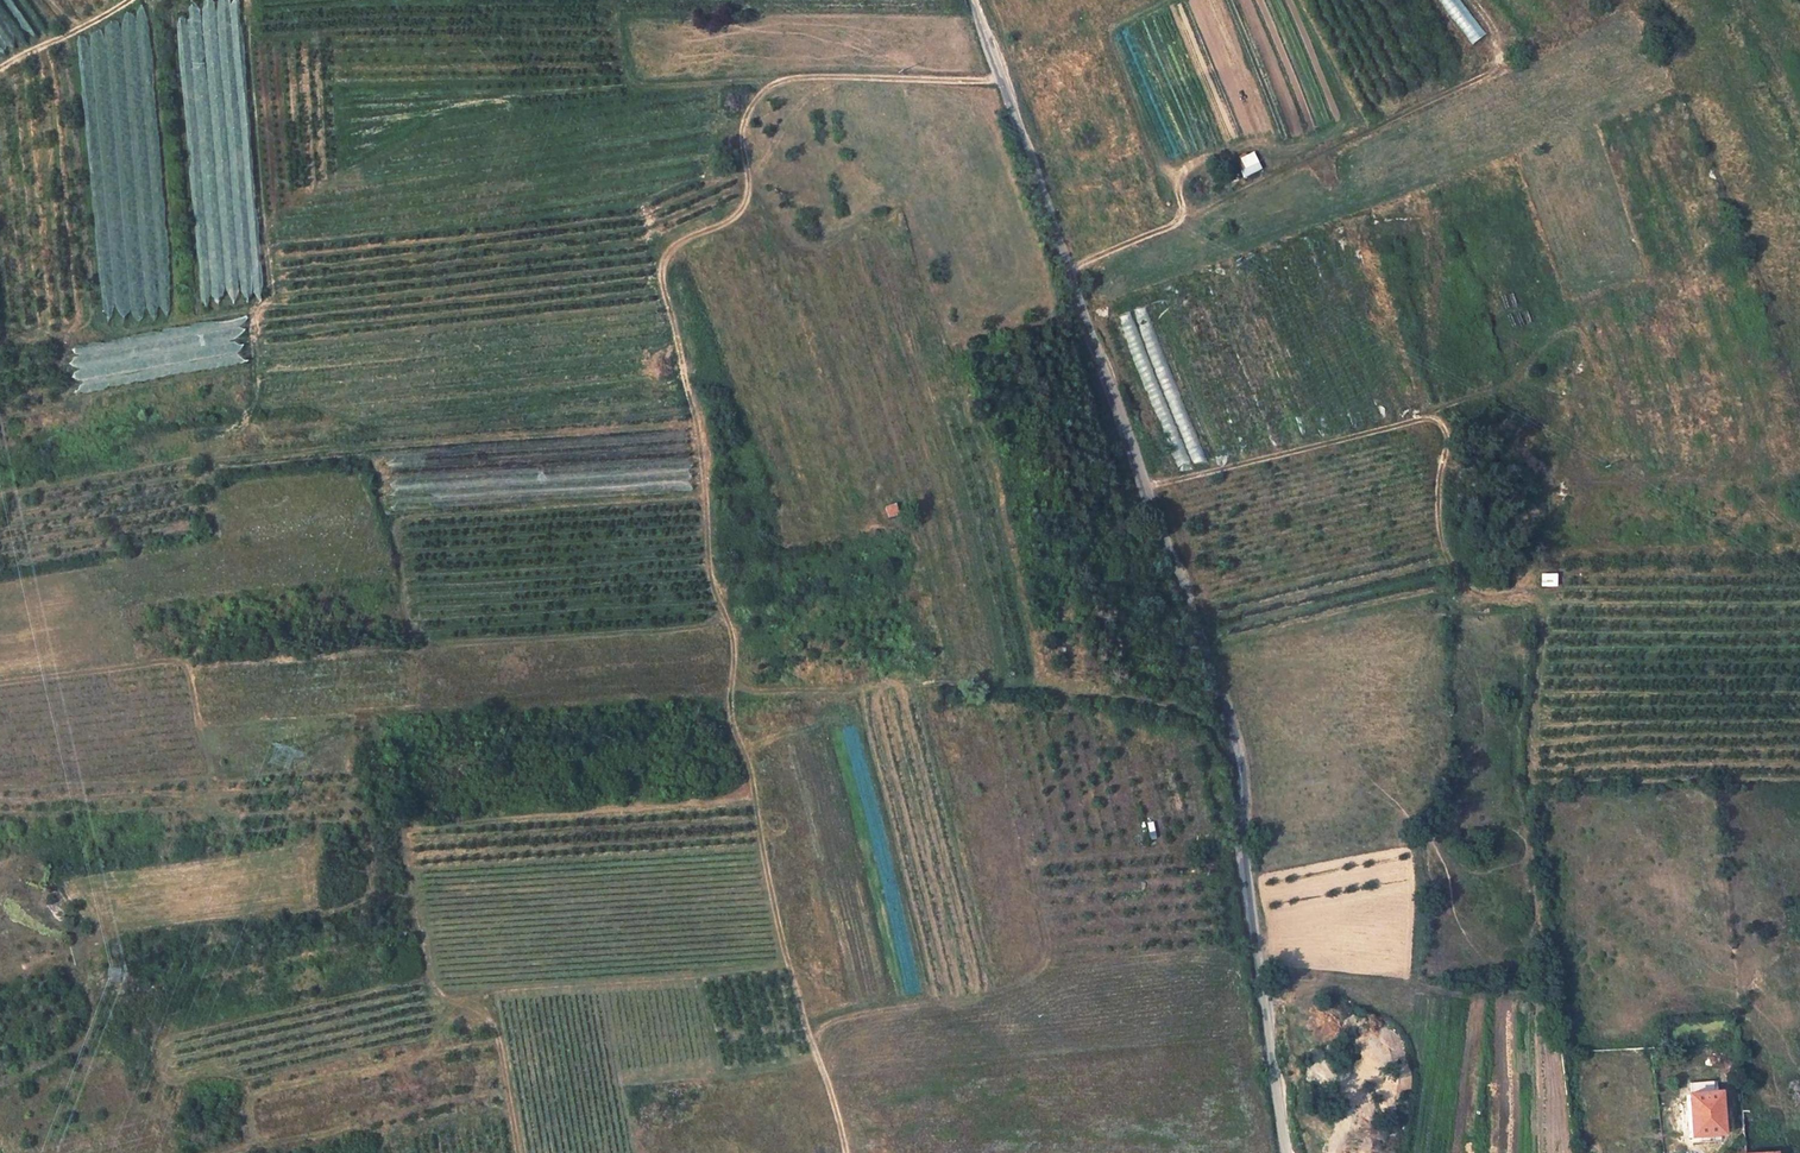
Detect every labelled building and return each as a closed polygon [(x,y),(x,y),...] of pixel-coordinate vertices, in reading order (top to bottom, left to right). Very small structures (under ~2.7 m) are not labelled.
[(722,167),(734,162),(729,148),(716,155),(722,167)] [(1252,152),(1236,159),(1243,176),(1259,170),(1252,152)] [(893,503),(883,505),(886,516),(895,514),(893,503)] [(1544,574),(1543,586),(1556,587),(1556,575),(1544,574)] [(398,879),(388,880),(388,887),(399,887),(398,879)] [(1719,1094),(1687,1096),(1690,1138),(1699,1137),(1713,1136),(1723,1136),(1719,1094)] [(1751,1125),(1750,1111),(1743,1112),(1744,1125),(1751,1125)] [(375,1123),(365,1125),(367,1133),(376,1132),(375,1123)]
